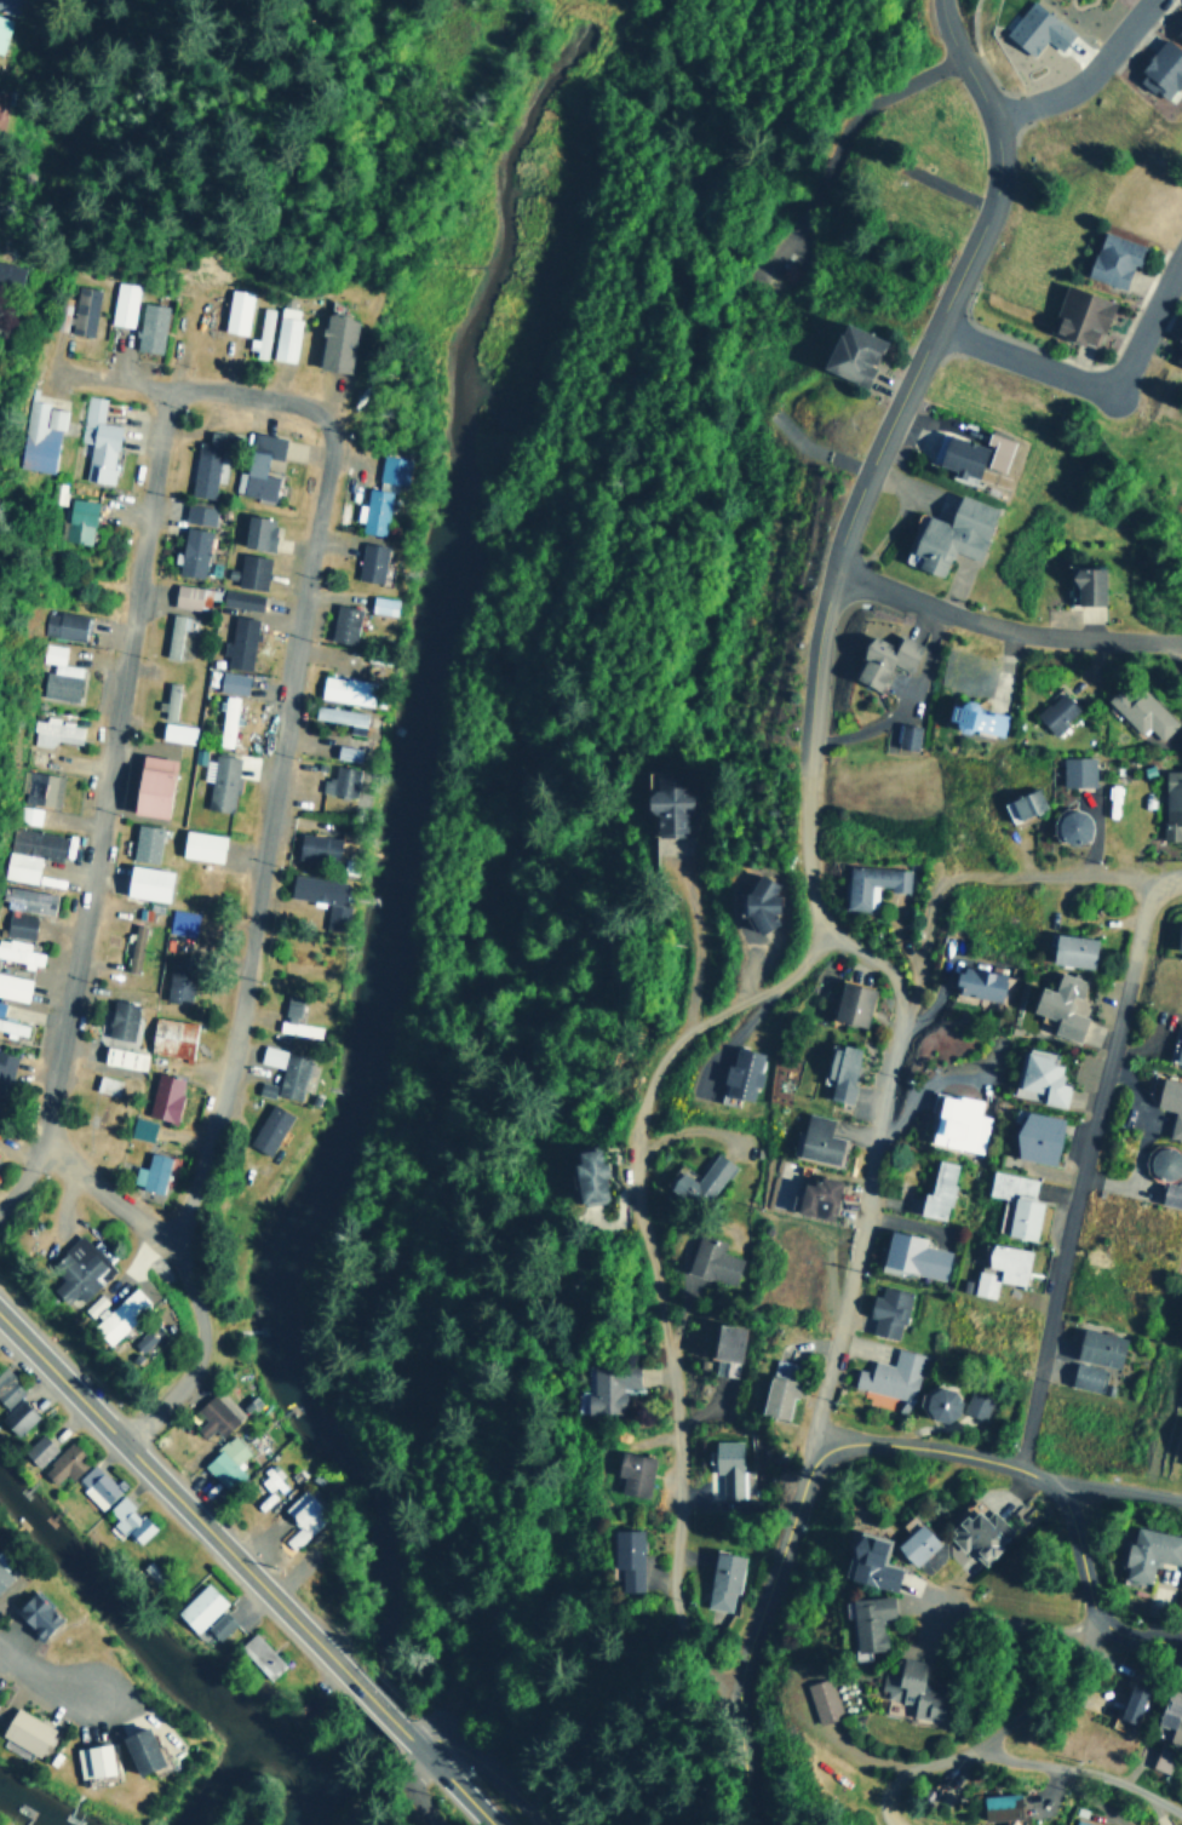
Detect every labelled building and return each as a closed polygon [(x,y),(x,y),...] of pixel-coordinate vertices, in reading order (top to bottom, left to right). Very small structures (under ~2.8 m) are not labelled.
[(18,15),(21,0),(0,0),(0,11),(18,15)] [(1043,38),(1057,48),(1072,29),(1032,0),(1026,0),(1002,34),(1031,54),(1043,38)] [(1169,31),(1181,41),(1181,14),(1169,31)] [(1163,36),(1132,75),(1163,99),(1181,75),(1181,52),(1163,36)] [(1142,243),(1098,229),(1083,275),(1121,287),(1130,263),(1135,264),(1142,243)] [(0,261),(0,281),(11,283),(16,265),(0,261)] [(108,322),(131,326),(138,283),(115,280),(108,322)] [(1111,299),(1062,283),(1046,332),(1089,345),(1094,329),(1100,332),(1111,299)] [(91,334),(97,288),(74,285),(73,298),(58,295),(53,328),(65,329),(65,331),(91,334)] [(246,333),(252,291),(228,287),(222,329),(246,333)] [(160,351),(163,304),(138,302),(133,349),(160,351)] [(271,358),(293,361),(300,308),(277,305),(271,358)] [(257,338),(247,337),(245,352),(266,355),(271,308),(260,306),(257,338)] [(346,371),(354,316),(322,311),(315,367),(346,371)] [(882,337),(836,321),(819,368),(863,385),(882,337)] [(1174,339),(1181,343),(1181,321),(1174,339)] [(1174,361),(1181,365),(1181,343),(1174,361)] [(78,441),(87,442),(82,478),(109,482),(117,424),(99,421),(103,396),(84,394),(78,441)] [(52,470),(59,408),(45,406),(46,401),(24,398),(16,466),(52,470)] [(195,440),(188,494),(211,497),(213,480),(219,481),(225,432),(206,430),(205,441),(195,440)] [(231,492),(270,499),(274,475),(260,472),(263,455),(277,458),(282,436),(249,430),(242,471),(235,470),(231,492)] [(937,431),(929,460),(951,467),(948,476),(975,484),(981,465),(1000,470),(1010,438),(986,431),(982,444),(937,431)] [(408,459),(381,452),(375,478),(402,486),(408,459)] [(389,489),(365,487),(361,532),(384,534),(389,489)] [(994,506),(956,492),(945,521),(920,512),(902,562),(940,575),(949,549),(975,558),(994,506)] [(63,540),(88,541),(92,498),(67,497),(63,540)] [(211,523),(212,505),(183,503),(182,521),(211,523)] [(268,550),(274,520),(245,512),(237,543),(268,550)] [(208,530),(183,524),(173,572),(199,578),(208,530)] [(354,576),(378,581),(385,545),(361,540),(354,576)] [(262,589),(268,556),(239,551),(233,584),(262,589)] [(1100,566),(1071,566),(1071,603),(1101,602),(1100,566)] [(195,608),(197,585),(172,582),(171,606),(195,608)] [(260,595),(220,589),(218,602),(258,609),(260,595)] [(392,614),(395,598),(369,595),(367,610),(392,614)] [(358,608),(334,602),(326,638),(351,643),(358,608)] [(44,609),(40,633),(80,638),(82,614),(44,609)] [(185,615),(168,613),(161,656),(173,659),(179,627),(184,629),(185,615)] [(228,641),(220,639),(219,654),(224,655),(223,666),(248,667),(253,616),(230,614),(228,641)] [(849,677),(877,689),(889,662),(908,671),(919,643),(896,633),(893,644),(868,633),(849,677)] [(39,695),(75,700),(80,665),(62,662),(64,644),(41,642),(39,660),(51,662),(50,671),(42,670),(39,695)] [(243,694),(246,673),(218,670),(216,690),(243,694)] [(373,681),(321,673),(317,696),(369,705),(373,681)] [(174,682),(163,681),(162,706),(161,706),(160,717),(173,717),(174,682)] [(1146,725),(1159,739),(1176,721),(1136,683),(1126,693),(1118,684),(1103,700),(1138,733),(1146,725)] [(1032,713),(1051,734),(1077,710),(1057,689),(1032,713)] [(229,746),(236,696),(222,694),(214,744),(229,746)] [(1005,711),(957,701),(957,705),(946,702),(943,718),(953,721),(952,727),(1000,736),(1005,711)] [(365,712),(314,702),(311,716),(348,723),(346,731),(361,734),(365,712)] [(29,744),(52,746),(52,740),(79,742),(81,724),(56,721),(56,716),(42,714),(41,719),(31,718),(29,744)] [(193,725),(160,721),(157,738),(190,742),(193,725)] [(894,745),(913,748),(918,725),(899,722),(894,745)] [(333,756),(356,761),(358,747),(335,742),(333,756)] [(201,779),(208,780),(202,807),(229,811),(236,775),(234,775),(237,757),(207,751),(201,779)] [(162,816),(170,757),(134,753),(128,813),(162,816)] [(1058,785),(1091,785),(1092,756),(1060,756),(1058,785)] [(317,791),(352,796),(356,768),(333,764),(331,777),(320,776),(317,791)] [(1161,768),(1161,840),(1181,840),(1181,768),(1161,768)] [(58,774),(24,770),(22,802),(56,805),(58,774)] [(688,787),(671,787),(671,779),(654,779),(654,791),(644,791),(643,813),(654,813),(654,833),(688,833),(688,787)] [(999,800),(1006,821),(1043,808),(1035,786),(999,800)] [(38,822),(39,807),(17,805),(16,821),(38,822)] [(1084,842),(1086,814),(1054,811),(1052,839),(1084,842)] [(157,825),(132,822),(130,859),(155,860),(157,825)] [(0,877),(34,882),(39,856),(57,859),(62,833),(8,826),(0,877)] [(219,860),(222,833),(179,830),(178,856),(219,860)] [(294,856),(334,861),(337,836),(297,832),(294,856)] [(121,894),(165,900),(168,868),(125,863),(121,894)] [(907,889),(907,867),(847,865),(844,907),(874,908),(876,888),(907,889)] [(287,895),(327,901),(322,926),(340,930),(348,882),(289,872),(287,895)] [(771,917),(769,916),(779,896),(770,891),(775,883),(754,872),(733,912),(765,929),(771,917)] [(53,893),(7,884),(5,897),(4,896),(2,905),(50,913),(53,893)] [(195,912),(170,907),(166,930),(191,934),(195,912)] [(30,937),(35,914),(7,908),(2,932),(30,937)] [(136,971),(140,923),(130,922),(125,970),(136,971)] [(1175,925),(1174,952),(1181,952),(1181,925),(1175,925)] [(1095,937),(1052,931),(1048,962),(1090,968),(1095,937)] [(21,964),(39,968),(41,952),(27,949),(28,942),(0,938),(0,956),(22,960),(21,964)] [(1002,972),(954,966),(951,992),(998,999),(1002,972)] [(190,975),(166,971),(162,998),(185,1002),(190,975)] [(1084,980),(1057,971),(1051,989),(1037,985),(1028,1010),(1054,1018),(1049,1032),(1077,1040),(1085,1016),(1067,1010),(1073,994),(1079,997),(1084,980)] [(24,1000),(29,979),(0,972),(0,995),(24,1000)] [(871,986),(837,981),(831,1020),(863,1026),(871,986)] [(103,1034),(128,1040),(136,1004),(110,998),(103,1034)] [(275,1029),(317,1038),(319,1026),(293,1021),(298,1000),(285,998),(280,1020),(277,1018),(275,1029)] [(193,1021),(150,1016),(147,1052),(189,1057),(193,1021)] [(0,1017),(0,1030),(23,1034),(25,1022),(0,1017)] [(1175,1022),(1165,1057),(1181,1062),(1181,1024),(1175,1022)] [(845,1102),(857,1049),(828,1041),(820,1081),(828,1084),(825,1097),(845,1102)] [(144,1054),(102,1044),(99,1060),(140,1069),(144,1054)] [(272,1095),(298,1100),(306,1055),(259,1046),(257,1062),(279,1066),(272,1095)] [(762,1051),(731,1046),(729,1063),(723,1063),(719,1083),(723,1084),(722,1095),(750,1100),(752,1085),(756,1085),(762,1051)] [(1063,1104),(1067,1084),(1058,1081),(1061,1063),(1050,1062),(1052,1052),(1022,1046),(1014,1096),(1063,1104)] [(2,1091),(12,1055),(0,1051),(0,1091),(2,1091)] [(172,1120),(182,1079),(155,1072),(144,1114),(172,1120)] [(1165,1135),(1181,1139),(1181,1081),(1159,1075),(1152,1106),(1171,1111),(1165,1135)] [(981,1152),(987,1114),(977,1113),(980,1100),(937,1091),(929,1142),(981,1152)] [(266,1154),(288,1113),(268,1102),(246,1143),(266,1154)] [(1060,1115),(1019,1109),(1011,1157),(1052,1163),(1060,1115)] [(833,1164),(839,1137),(826,1135),(830,1118),(804,1112),(793,1154),(833,1164)] [(1153,1141),(1140,1167),(1167,1178),(1181,1157),(1153,1141)] [(569,1163),(575,1204),(606,1200),(597,1144),(573,1148),(575,1161),(569,1163)] [(133,1164),(128,1183),(157,1192),(167,1157),(147,1150),(142,1167),(133,1164)] [(695,1181),(677,1170),(666,1187),(701,1209),(730,1163),(712,1152),(695,1181)] [(928,1193),(920,1190),(916,1213),(943,1218),(956,1163),(935,1158),(928,1193)] [(1032,1239),(1039,1201),(1031,1199),(1034,1177),(989,1169),(985,1193),(1000,1196),(998,1210),(999,1211),(994,1232),(1032,1239)] [(1177,1170),(1176,1181),(1161,1180),(1159,1204),(1181,1207),(1181,1171),(1177,1170)] [(794,1211),(834,1211),(836,1178),(796,1178),(794,1211)] [(923,1236),(885,1229),(878,1267),(942,1279),(948,1250),(922,1245),(923,1236)] [(684,1272),(731,1284),(740,1256),(719,1251),(723,1240),(695,1233),(684,1272)] [(44,1264),(57,1278),(46,1289),(59,1304),(70,1295),(75,1301),(94,1284),(91,1280),(105,1267),(76,1234),(44,1264)] [(985,1266),(998,1268),(995,1280),(1023,1284),(1027,1247),(987,1243),(985,1266)] [(995,1272),(974,1269),(970,1295),(992,1297),(995,1272)] [(147,1301),(128,1284),(86,1328),(104,1345),(147,1301)] [(868,1332),(896,1338),(907,1290),(879,1284),(877,1295),(870,1293),(865,1316),(871,1318),(868,1332)] [(742,1325),(713,1321),(710,1358),(739,1360),(742,1325)] [(1072,1356),(1116,1368),(1124,1338),(1080,1327),(1072,1356)] [(127,1343),(136,1351),(149,1338),(142,1330),(127,1343)] [(850,1387),(912,1400),(922,1353),(893,1347),(890,1364),(870,1360),(868,1370),(855,1366),(850,1387)] [(785,1418),(793,1379),(790,1379),(793,1362),(769,1358),(758,1413),(785,1418)] [(1100,1390),(1103,1367),(1072,1362),(1067,1385),(1100,1390)] [(589,1365),(590,1393),(583,1393),(584,1413),(622,1412),(621,1387),(635,1387),(635,1364),(589,1365)] [(2,1407),(21,1391),(8,1378),(11,1376),(1,1365),(0,1366),(0,1405),(2,1407)] [(916,1396),(934,1424),(958,1410),(939,1381),(916,1396)] [(959,1410),(982,1419),(991,1398),(968,1388),(959,1410)] [(218,1435),(235,1419),(210,1393),(191,1408),(201,1419),(193,1428),(201,1436),(211,1428),(218,1435)] [(13,1436),(35,1416),(17,1398),(0,1414),(0,1423),(13,1436)] [(34,1465),(53,1447),(40,1431),(19,1451),(34,1465)] [(199,1462),(223,1490),(241,1473),(233,1464),(247,1451),(231,1434),(199,1462)] [(719,1498),(738,1498),(739,1440),(711,1439),(711,1473),(719,1473),(719,1498)] [(69,1477),(86,1459),(65,1441),(39,1471),(52,1483),(63,1471),(69,1477)] [(618,1492),(645,1497),(652,1456),(616,1451),(613,1475),(620,1476),(618,1492)] [(73,1481),(99,1507),(117,1488),(90,1462),(73,1481)] [(281,1508),(297,1526),(282,1539),(291,1549),(325,1517),(317,1510),(321,1507),(303,1487),(281,1508)] [(104,1508),(114,1517),(108,1522),(120,1536),(124,1532),(134,1544),(151,1528),(120,1493),(104,1508)] [(962,1553),(965,1549),(981,1563),(1011,1532),(988,1509),(981,1516),(970,1507),(943,1536),(962,1553)] [(891,1545),(911,1566),(936,1543),(910,1514),(897,1525),(906,1533),(891,1545)] [(1131,1525),(1120,1576),(1149,1583),(1154,1559),(1178,1563),(1181,1547),(1181,1535),(1131,1525)] [(619,1589),(639,1589),(638,1528),(610,1528),(610,1567),(618,1567),(619,1589)] [(899,1568),(877,1562),(883,1540),(853,1533),(840,1577),(893,1591),(899,1568)] [(740,1554),(712,1550),(705,1606),(731,1609),(740,1554)] [(10,1574),(0,1565),(0,1585),(10,1574)] [(172,1613),(194,1632),(223,1601),(201,1582),(172,1613)] [(30,1590),(10,1612),(38,1639),(58,1617),(30,1590)] [(214,1640),(233,1623),(220,1611),(202,1626),(214,1640)] [(235,1646),(266,1678),(282,1664),(251,1631),(235,1646)] [(877,1697),(911,1701),(908,1715),(939,1718),(943,1683),(922,1680),(924,1662),(891,1657),(889,1670),(880,1669),(877,1697)] [(840,1715),(828,1676),(803,1683),(815,1722),(840,1715)] [(1132,1723),(1146,1685),(1130,1678),(1117,1718),(1132,1723)] [(1181,1745),(1181,1741),(1181,1713),(1178,1712),(1181,1701),(1181,1692),(1166,1687),(1154,1723),(1170,1728),(1166,1740),(1181,1745)] [(50,1724),(10,1708),(0,1731),(0,1738),(38,1754),(50,1724)] [(117,1735),(131,1775),(159,1766),(145,1726),(117,1735)] [(76,1778),(109,1774),(107,1743),(73,1746),(76,1778)] [(1174,1754),(1158,1746),(1148,1764),(1165,1773),(1174,1754)] [(1016,1792),(979,1794),(980,1819),(1017,1819),(1016,1792)]
